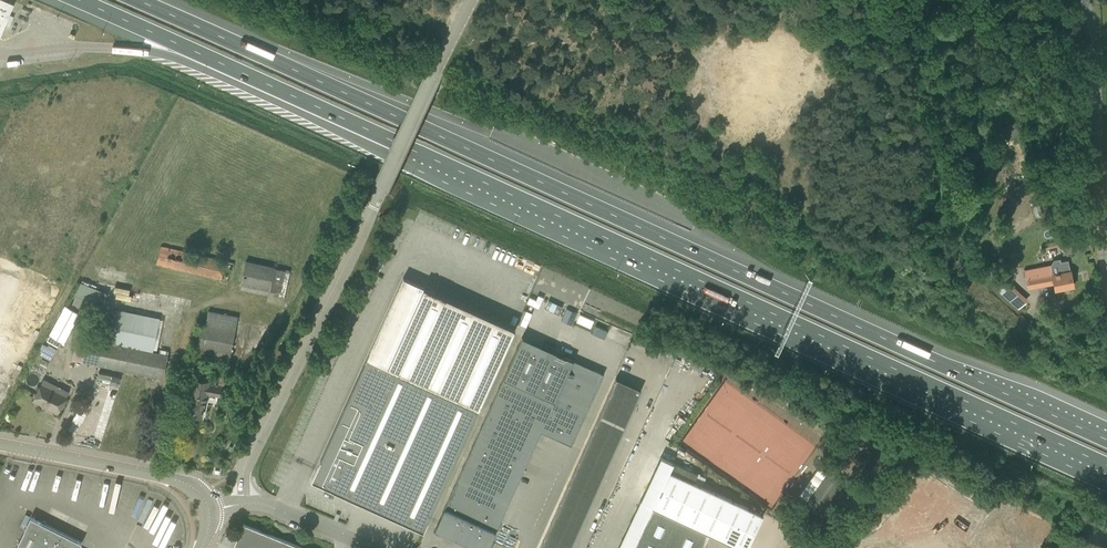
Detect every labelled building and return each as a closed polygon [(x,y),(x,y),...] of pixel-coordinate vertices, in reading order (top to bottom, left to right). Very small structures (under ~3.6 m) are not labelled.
[(0,37),(14,4),(5,0),(0,0),(0,37)] [(1060,211),(1054,213),(1055,221),(1062,220),(1060,211)] [(234,262),(160,246),(156,265),(221,279),(224,269),(232,270),(234,262)] [(948,255),(942,260),(946,266),(953,261),(948,255)] [(961,255),(955,259),(968,277),(974,273),(961,255)] [(1053,273),(1026,279),(1028,289),(1048,286),(1054,284),(1055,289),(1074,286),(1071,271),(1070,271),(1068,260),(1061,261),(1060,258),(1054,260),(1051,264),(1053,273)] [(245,261),(240,284),(280,293),(285,270),(275,268),(271,267),(245,261)] [(998,271),(1003,275),(1007,271),(1002,267),(998,271)] [(402,278),(367,358),(422,385),(478,410),(515,328),(429,290),(421,286),(402,278)] [(1002,279),(994,288),(1018,310),(1026,301),(1002,279)] [(71,302),(97,311),(104,290),(79,281),(71,302)] [(120,284),(117,295),(131,300),(135,289),(120,284)] [(83,361),(163,378),(169,351),(160,349),(159,353),(152,352),(159,318),(118,309),(111,343),(88,338),(83,361)] [(237,317),(208,311),(206,325),(201,324),(195,356),(228,363),(237,317)] [(72,358),(83,361),(88,338),(77,336),(72,358)] [(435,529),(448,535),(448,534),(454,537),(454,538),(461,541),(477,547),(488,547),(541,432),(571,445),(604,374),(573,360),(548,348),(522,337),(435,529)] [(43,343),(38,352),(51,359),(58,346),(49,341),(47,345),(43,343)] [(367,506),(422,385),(367,358),(311,480),(367,506)] [(112,386),(114,374),(104,372),(101,384),(112,386)] [(224,386),(226,377),(210,374),(209,380),(193,377),(191,388),(190,392),(186,391),(184,401),(188,401),(186,414),(202,417),(206,393),(224,397),(226,386),(224,386)] [(539,547),(569,547),(641,388),(616,377),(539,547)] [(33,400),(58,413),(66,396),(60,394),(63,389),(44,379),(33,400)] [(422,385),(367,506),(423,531),(478,410),(422,385)] [(233,420),(237,414),(231,410),(227,416),(233,420)] [(652,507),(682,521),(709,533),(740,547),(747,547),(763,515),(710,490),(712,487),(704,483),(706,478),(673,462),(669,471),(652,507)] [(806,501),(804,504),(821,516),(843,485),(845,483),(828,471),(827,472),(806,501)] [(682,521),(652,507),(633,547),(669,547),(682,521)] [(82,542),(31,517),(15,547),(79,547),(82,542)] [(669,547),(702,547),(709,533),(682,521),(669,547)] [(233,547),(304,547),(243,523),(233,547)] [(834,532),(836,527),(830,524),(827,528),(834,532)] [(794,547),(818,547),(806,536),(794,547)]
